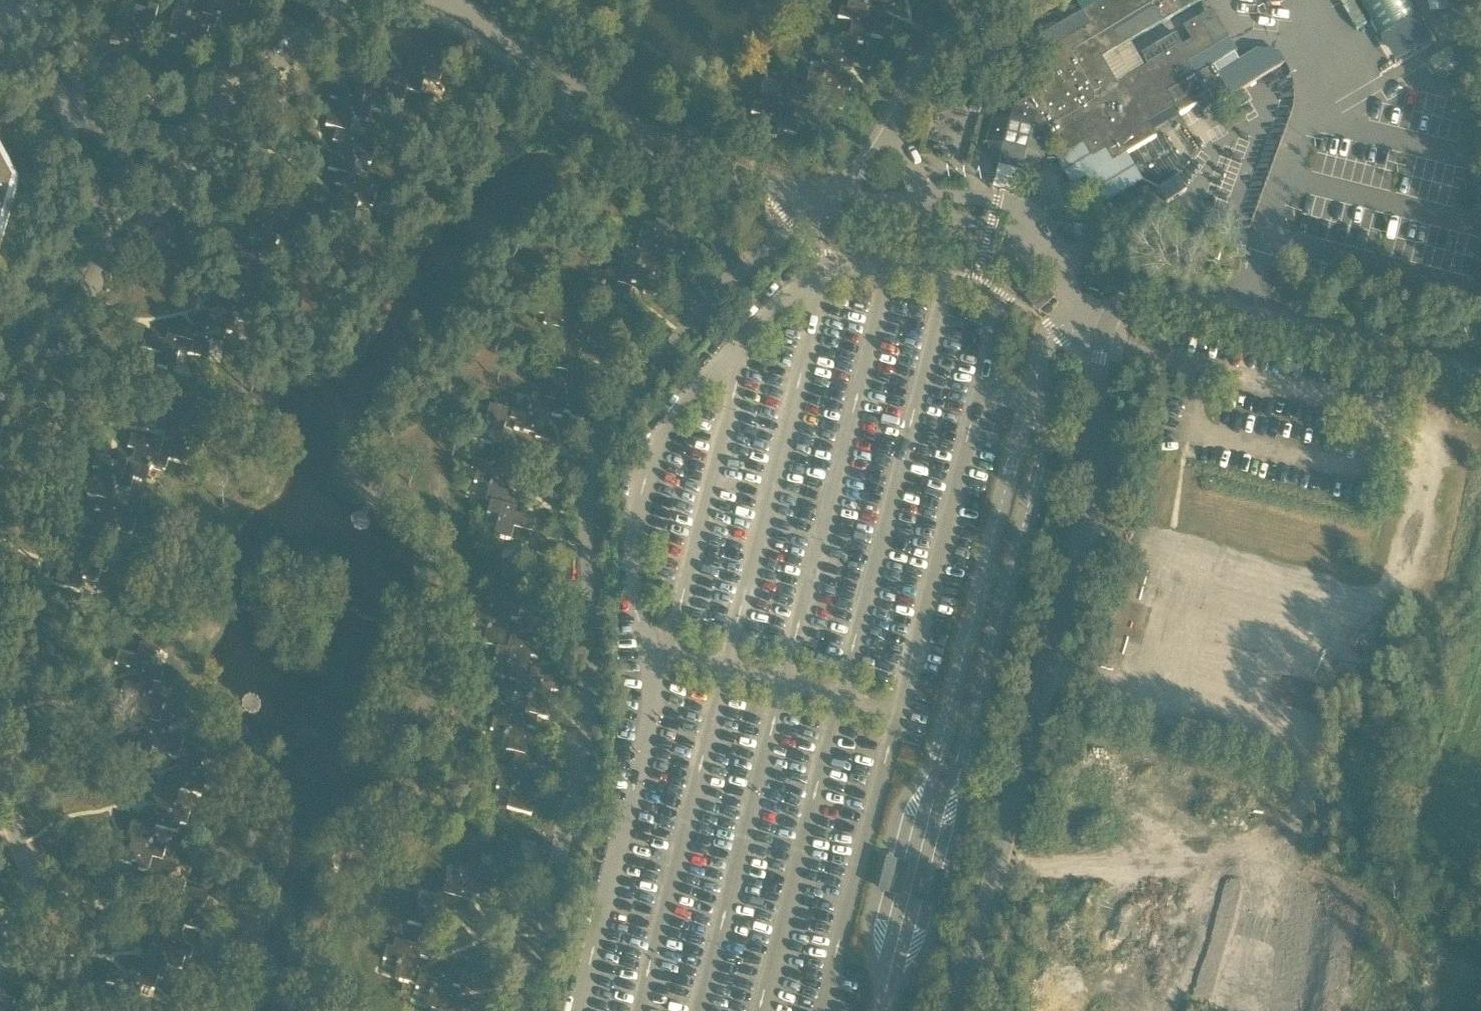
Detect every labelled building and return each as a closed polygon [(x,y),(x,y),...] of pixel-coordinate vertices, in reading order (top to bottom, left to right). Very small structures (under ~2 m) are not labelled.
[(108,35),(112,36),(111,41),(141,48),(142,43),(155,46),(157,39),(165,40),(165,39),(179,42),(180,38),(194,41),(192,49),(204,51),(209,31),(213,32),(215,22),(214,21),(215,17),(229,20),(227,28),(240,31),(244,14),(241,13),(242,10),(249,11),(251,1),(246,0),(206,0),(205,7),(191,4),(188,18),(172,15),(170,27),(154,24),(157,9),(147,6),(145,12),(134,10),(131,23),(115,20),(114,25),(110,24),(108,35)] [(750,117),(763,120),(759,136),(776,140),(778,131),(783,132),(786,121),(792,123),(797,105),(802,106),(803,102),(817,105),(817,102),(829,104),(827,110),(841,114),(844,101),(841,100),(843,93),(851,95),(854,84),(845,82),(849,67),(869,72),(872,58),(854,54),(856,45),(862,46),(865,36),(870,37),(874,24),(878,25),(883,8),(888,9),(889,3),(897,5),(898,0),(864,0),(863,4),(848,0),(845,11),(839,10),(837,20),(851,23),(847,39),(840,37),(835,56),(823,53),(820,66),(826,68),(823,81),(807,77),(804,92),(780,86),(776,100),(762,97),(759,108),(753,107),(750,117)] [(1127,156),(1156,139),(1153,135),(1195,108),(1201,117),(1230,100),(1236,114),(1292,88),(1280,63),(1284,61),(1280,53),(1276,55),(1271,43),(1241,57),(1212,13),(1183,29),(1191,44),(1117,86),(1102,60),(1205,1),(1205,0),(1107,0),(1082,14),(1074,0),(1069,0),(1062,4),(1066,10),(1060,14),(1067,26),(1060,30),(1067,41),(1048,52),(1055,63),(1045,69),(1053,85),(992,121),(986,145),(998,167),(987,165),(981,187),(1028,199),(1034,177),(1022,173),(1044,161),(1048,145),(1061,137),(1069,150),(1083,144),(1091,158),(1105,150),(1113,164),(1127,156)] [(1429,18),(1448,14),(1446,0),(1426,0),(1429,18)] [(1176,37),(1141,57),(1148,68),(1182,47),(1176,37)] [(144,339),(141,353),(159,358),(156,369),(167,372),(170,359),(187,364),(189,359),(205,364),(210,345),(220,348),(222,343),(227,345),(233,323),(249,327),(255,305),(246,303),(252,283),(259,285),(264,267),(270,269),(277,243),(281,244),(281,247),(290,249),(294,237),(306,240),(311,224),(327,228),(330,215),(353,222),(357,206),(371,210),(375,197),(369,196),(372,187),(349,181),(354,164),(370,168),(373,154),(366,153),(369,145),(348,139),(353,122),(367,126),(371,111),(383,114),(387,101),(403,105),(406,94),(419,97),(423,82),(442,88),(448,66),(436,63),(440,45),(425,41),(422,51),(416,49),(412,61),(408,60),(403,76),(389,72),(388,78),(380,76),(381,72),(368,69),(364,83),(371,84),(368,96),(354,93),(353,99),(343,97),(345,92),(332,88),(329,103),(336,104),(332,118),(328,117),(324,130),(335,133),(331,145),(338,147),(334,164),(329,162),(326,172),(337,175),(334,187),(341,189),(338,199),(332,197),(333,195),(325,193),(322,207),(305,202),(307,197),(293,193),(288,208),(286,208),(281,226),(271,223),(273,216),(258,212),(254,226),(257,226),(255,234),(250,232),(247,243),(253,244),(249,260),(230,255),(227,267),(244,272),(242,280),(236,279),(235,285),(232,284),(225,307),(216,304),(213,316),(207,314),(205,321),(201,320),(197,334),(177,329),(175,334),(169,332),(165,345),(144,339)] [(1083,144),(1069,150),(1055,159),(1072,187),(1086,179),(1102,207),(1142,184),(1127,156),(1113,164),(1105,150),(1091,158),(1083,144)] [(17,189),(0,159),(0,246),(17,189)] [(470,419),(466,433),(472,435),(471,440),(476,442),(476,445),(492,449),(487,467),(472,463),(470,473),(476,475),(472,486),(487,490),(483,505),(488,506),(485,518),(497,522),(492,540),(520,548),(515,566),(531,571),(535,558),(553,563),(556,550),(537,545),(539,538),(531,536),(534,523),(515,518),(520,498),(509,495),(513,479),(506,477),(510,464),(504,463),(506,454),(503,453),(507,442),(500,440),(504,425),(521,430),(519,436),(533,440),(532,444),(546,447),(550,431),(543,429),(547,416),(550,418),(550,419),(561,422),(562,417),(569,419),(568,424),(581,427),(585,412),(578,410),(582,397),(586,398),(589,385),(579,382),(583,369),(575,367),(579,354),(583,355),(587,342),(576,339),(580,327),(573,325),(577,312),(580,313),(581,309),(594,312),(595,308),(608,312),(607,318),(620,321),(623,309),(620,308),(622,300),(628,302),(630,292),(629,292),(630,287),(644,291),(642,297),(655,301),(659,288),(655,287),(657,279),(662,280),(664,271),(659,269),(663,254),(683,259),(687,246),(668,241),(671,229),(655,224),(649,243),(638,240),(635,253),(640,255),(637,268),(621,264),(618,277),(605,274),(601,289),(587,285),(583,300),(561,293),(557,308),(542,304),(538,318),(544,320),(541,328),(564,334),(559,351),(544,347),(541,361),(547,362),(545,371),(566,376),(562,394),(547,390),(544,402),(530,399),(526,414),(512,410),(511,414),(488,408),(484,423),(470,419)] [(57,574),(54,588),(78,594),(82,580),(97,584),(100,572),(106,574),(108,563),(94,560),(98,545),(112,548),(116,533),(131,537),(134,524),(128,523),(130,514),(109,508),(113,490),(128,493),(130,482),(146,485),(149,470),(164,474),(167,462),(180,465),(184,452),(199,456),(202,445),(209,447),(211,435),(196,431),(198,424),(199,424),(202,416),(186,412),(184,420),(178,419),(175,432),(169,430),(166,446),(151,442),(150,448),(142,446),(143,442),(130,438),(126,452),(133,454),(130,467),(95,458),(91,472),(97,474),(94,487),(89,486),(85,500),(96,503),(93,515),(99,516),(96,528),(92,527),(88,541),(83,540),(81,549),(75,547),(73,556),(71,555),(69,561),(65,560),(61,575),(57,574)] [(470,606),(468,616),(474,618),(471,629),(486,633),(482,647),(495,651),(492,664),(507,668),(502,683),(517,687),(513,699),(527,703),(522,720),(500,714),(498,722),(493,721),(489,734),(503,738),(499,753),(513,757),(508,773),(496,769),(493,779),(498,780),(495,792),(510,795),(506,810),(530,816),(533,802),(529,801),(533,784),(529,783),(530,776),(534,777),(536,771),(526,769),(529,758),(524,757),(527,746),(523,744),(527,731),(533,732),(536,720),(547,723),(550,709),(546,708),(549,694),(557,696),(560,684),(547,680),(546,683),(538,681),(540,676),(529,673),(529,675),(525,674),(528,660),(537,662),(541,649),(527,645),(526,649),(518,647),(519,642),(505,638),(510,621),(505,620),(508,608),(502,606),(504,597),(489,593),(485,610),(470,606)] [(108,974),(105,986),(123,990),(120,1003),(137,1007),(141,989),(153,992),(156,980),(161,981),(165,966),(180,970),(183,959),(190,961),(192,950),(178,946),(183,928),(204,934),(206,926),(213,927),(216,914),(202,910),(205,895),(183,890),(185,885),(168,880),(172,865),(161,862),(164,850),(150,846),(155,828),(176,833),(178,826),(185,828),(188,814),(171,810),(175,793),(200,797),(202,788),(209,790),(211,779),(197,776),(200,760),(179,756),(182,738),(169,735),(172,719),(161,717),(163,704),(148,702),(151,686),(159,687),(162,674),(151,672),(155,651),(138,648),(136,660),(117,656),(114,669),(134,674),(130,690),(122,688),(119,699),(125,700),(123,707),(119,707),(116,721),(129,723),(131,715),(143,718),(140,733),(144,734),(143,742),(139,741),(136,754),(150,758),(152,750),(162,753),(161,758),(178,762),(175,770),(179,771),(177,781),(168,779),(165,792),(156,789),(152,803),(149,815),(144,814),(141,827),(130,824),(127,840),(126,842),(130,843),(128,852),(120,850),(117,865),(129,868),(130,864),(139,866),(137,872),(147,875),(147,877),(150,878),(148,887),(141,885),(137,901),(149,904),(150,900),(172,905),(174,897),(180,899),(178,906),(182,907),(180,916),(173,915),(170,926),(167,926),(165,935),(158,933),(155,946),(151,945),(148,955),(147,959),(142,958),(140,965),(132,963),(129,975),(128,979),(108,974)] [(382,962),(397,965),(393,981),(413,985),(412,989),(428,994),(425,1008),(435,1010),(479,1010),(469,1008),(470,1003),(452,998),(451,1002),(448,1001),(452,987),(459,989),(463,976),(449,972),(448,976),(426,971),(424,978),(415,976),(419,958),(427,960),(430,948),(431,948),(433,940),(440,941),(443,928),(450,930),(454,913),(457,914),(458,908),(467,910),(469,900),(468,900),(469,898),(490,902),(493,890),(500,891),(502,885),(522,890),(525,876),(508,872),(511,858),(494,854),(489,873),(460,867),(456,886),(444,883),(442,894),(438,894),(435,908),(417,904),(415,916),(409,914),(406,925),(420,928),(416,946),(394,941),(392,949),(385,948),(382,962)]
